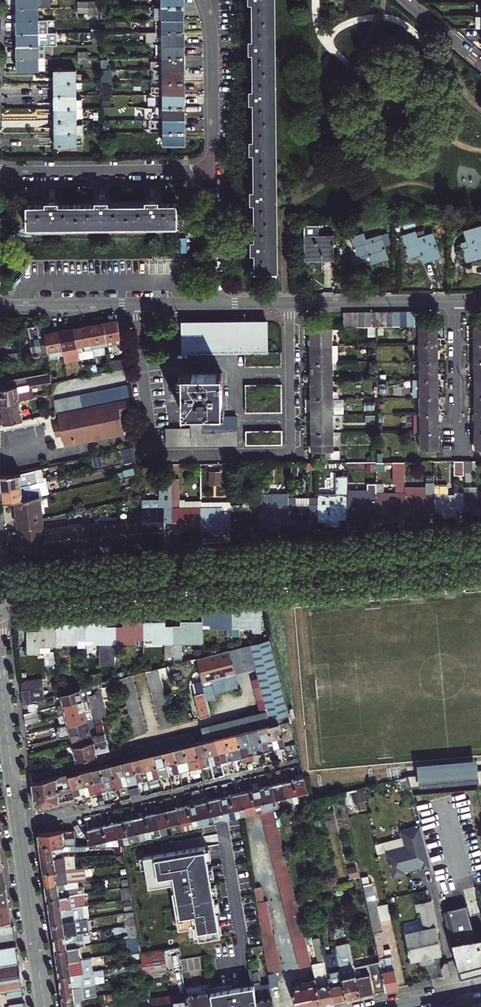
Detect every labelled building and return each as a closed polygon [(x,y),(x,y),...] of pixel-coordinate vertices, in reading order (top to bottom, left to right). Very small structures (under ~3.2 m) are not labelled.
[(249,1),(253,1),(254,39),(250,39),(250,41),(248,41),(248,45),(248,49),(250,49),(250,51),(254,51),(254,89),(250,89),(250,91),(249,91),(249,95),(249,99),(250,99),(250,101),(254,101),(255,139),(251,139),(251,141),(249,141),(249,145),(249,149),(251,148),(251,150),(255,151),(255,189),(251,189),(251,191),(250,191),(250,194),(250,198),(251,198),(251,200),(255,200),(256,239),(252,239),(252,241),(250,241),(250,244),(250,248),(252,248),(252,250),(256,250),(256,269),(254,269),(254,271),(276,270),(276,272),(277,272),(274,0),(249,0),(249,1)] [(147,16),(162,16),(161,6),(147,6),(147,16)] [(183,6),(161,6),(162,16),(162,19),(184,19),(183,6)] [(98,15),(98,7),(77,7),(77,13),(88,13),(88,15),(98,15)] [(38,20),(38,8),(16,8),(16,21),(38,20)] [(155,19),(155,31),(162,31),(184,31),(184,19),(162,19),(155,19)] [(38,33),(38,20),(16,21),(16,33),(38,33)] [(77,27),(77,32),(99,32),(99,22),(88,22),(88,27),(77,27)] [(155,31),(155,44),(162,44),(182,44),(184,44),(184,31),(162,31),(155,31)] [(16,33),(16,46),(45,45),(57,45),(57,33),(45,33),(38,33),(16,33)] [(184,56),(184,44),(182,44),(162,44),(162,56),(184,56)] [(45,58),(45,45),(16,46),(17,58),(39,58),(45,58)] [(162,69),(184,69),(184,56),(162,56),(162,61),(150,61),(150,69),(162,69)] [(39,70),(39,58),(17,58),(17,71),(39,70)] [(162,81),(184,81),(184,69),(162,69),(162,71),(151,72),(151,82),(162,81)] [(54,70),(54,83),(76,82),(76,74),(76,70),(54,70)] [(162,94),(184,94),(184,81),(162,81),(162,87),(151,87),(151,94),(162,94)] [(76,91),(76,82),(54,83),(54,95),(76,95),(76,91)] [(184,94),(162,94),(163,106),(182,106),(184,106),(184,94)] [(76,99),(76,95),(54,95),(54,108),(76,107),(82,107),(81,99),(76,99)] [(184,106),(182,106),(163,106),(145,107),(145,119),(150,119),(182,119),(185,119),(184,106)] [(77,118),(76,107),(54,108),(55,120),(77,120),(77,118)] [(185,119),(182,119),(150,119),(150,132),(163,131),(182,131),(185,131),(185,119)] [(77,125),(77,120),(55,120),(55,133),(77,132),(82,132),(82,125),(77,125)] [(185,131),(182,131),(163,131),(163,144),(185,144),(185,131)] [(77,145),(77,132),(55,133),(55,145),(77,145)] [(25,225),(25,226),(115,225),(179,224),(177,224),(177,202),(176,202),(176,204),(157,204),(157,200),(155,200),(155,198),(151,198),(148,198),(148,200),(146,200),(146,204),(107,204),(107,201),(105,201),(105,199),(101,199),(98,199),(98,201),(96,201),(96,204),(57,205),(57,201),(55,201),(55,199),(51,199),(48,200),(48,201),(46,201),(46,205),(27,205),(27,204),(26,204),(26,225),(25,225)] [(464,230),(467,241),(461,243),(466,261),(480,257),(480,225),(464,230)] [(417,238),(425,235),(424,230),(415,232),(417,238)] [(423,261),(440,255),(433,233),(425,235),(417,238),(415,232),(402,236),(409,256),(417,254),(418,255),(421,254),(423,261)] [(370,255),(372,262),(388,257),(385,245),(381,235),(365,240),(364,233),(351,237),(357,258),(366,255),(366,256),(370,255)] [(381,235),(385,245),(390,243),(387,233),(381,235)] [(304,235),(304,259),(334,259),(334,235),(304,235)] [(103,323),(107,346),(122,344),(121,337),(118,320),(103,323)] [(183,353),(245,352),(252,352),(259,352),(266,352),(267,352),(267,322),(190,323),(190,327),(181,346),(183,346),(183,353)] [(88,326),(93,349),(107,346),(103,323),(88,326)] [(32,346),(34,357),(48,355),(48,354),(45,334),(43,324),(28,327),(32,346)] [(471,343),(480,343),(480,325),(474,325),(474,338),(471,338),(471,341),(471,343)] [(74,329),(80,360),(94,357),(93,349),(88,326),(74,329)] [(437,326),(415,326),(413,326),(413,344),(419,344),(440,344),(440,341),(441,338),(437,338),(437,326)] [(308,345),(331,345),(331,327),(311,327),(311,339),(307,339),(307,343),(308,345)] [(59,331),(64,354),(65,362),(80,360),(74,329),(59,331)] [(48,354),(49,357),(64,354),(59,331),(45,334),(48,354)] [(471,343),(471,347),(471,349),(475,349),(475,361),(480,361),(480,343),(471,343)] [(419,344),(420,362),(437,361),(437,350),(441,349),(440,347),(440,344),(419,344)] [(307,351),(311,351),(311,363),(331,363),(331,345),(308,345),(307,348),(307,351)] [(17,353),(18,360),(34,357),(32,346),(17,353)] [(252,352),(245,352),(245,366),(281,366),(281,359),(281,352),(267,352),(266,352),(259,352),(252,352)] [(7,354),(8,362),(18,360),(17,353),(7,354)] [(110,362),(112,371),(128,368),(127,359),(110,362)] [(420,362),(420,379),(440,379),(441,376),(441,373),(437,373),(437,361),(420,362)] [(475,361),(475,373),(471,373),(471,376),(472,378),(480,378),(480,361),(475,361)] [(308,380),(331,380),(331,363),(311,363),(311,375),(307,375),(308,377),(308,380)] [(0,381),(0,404),(18,400),(33,398),(31,387),(52,384),(50,372),(0,381)] [(182,413),(190,413),(191,428),(206,428),(206,416),(206,413),(222,413),(222,372),(181,373),(182,394),(182,413)] [(475,396),(480,396),(480,378),(472,378),(471,382),(471,384),(475,384),(475,396)] [(420,379),(413,379),(413,397),(420,397),(437,396),(437,385),(441,385),(441,382),(440,379),(420,379)] [(312,398),(332,398),(331,380),(308,380),(308,384),(308,386),(311,386),(312,398)] [(245,384),(245,398),(245,412),(282,412),(282,405),(281,398),(281,390),(281,384),(267,384),(245,384)] [(58,413),(129,398),(127,385),(53,400),(56,413),(58,413)] [(420,397),(420,414),(441,414),(441,411),(442,408),(438,408),(437,396),(420,397)] [(472,414),(480,413),(480,396),(475,396),(475,408),(471,408),(472,411),(472,414)] [(62,435),(64,445),(124,433),(120,414),(131,412),(130,405),(129,398),(58,413),(60,423),(62,435)] [(309,415),(332,415),(332,398),(312,398),(312,410),(308,410),(308,413),(309,415)] [(3,424),(22,420),(18,400),(0,404),(0,409),(1,414),(3,424)] [(472,414),(472,417),(471,419),(475,419),(475,426),(475,431),(480,431),(480,413),(472,414)] [(414,414),(414,432),(420,432),(438,431),(438,420),(442,420),(441,417),(441,414),(420,414),(414,414)] [(308,421),(312,421),(312,433),(332,433),(332,415),(309,415),(308,419),(308,421)] [(206,416),(206,428),(237,427),(236,416),(206,416)] [(60,423),(53,424),(55,436),(62,435),(60,423)] [(166,428),(166,446),(200,445),(225,445),(237,445),(237,427),(206,428),(191,428),(166,428)] [(245,430),(246,445),(253,445),(282,444),(282,437),(282,430),(245,430)] [(420,432),(421,450),(438,450),(438,449),(441,449),(441,447),(442,443),(438,443),(438,431),(420,432)] [(475,431),(476,441),(476,443),(472,443),(472,446),(473,449),(476,449),(480,449),(480,431),(475,431)] [(312,451),(312,459),(339,458),(339,451),(332,451),(332,433),(312,433),(312,445),(308,445),(309,448),(309,451),(312,451)] [(134,446),(120,450),(124,463),(135,461),(134,446)] [(376,493),(376,516),(384,516),(384,520),(398,520),(397,514),(405,513),(405,497),(405,489),(405,461),(396,461),(396,493),(376,493)] [(463,472),(463,461),(454,461),(454,475),(463,475),(463,472)] [(472,461),(463,461),(463,472),(472,471),(472,461)] [(115,479),(135,474),(133,468),(123,471),(123,472),(114,474),(115,479)] [(38,469),(34,470),(36,479),(43,477),(41,469),(38,469)] [(1,489),(11,488),(11,486),(21,485),(22,486),(44,481),(43,477),(36,479),(34,470),(20,473),(0,475),(0,477),(0,481),(1,489)] [(207,484),(220,484),(220,471),(207,471),(207,484)] [(133,476),(124,478),(128,499),(134,497),(132,485),(135,485),(133,476)] [(164,521),(172,521),(171,479),(171,478),(163,478),(163,487),(160,487),(160,500),(142,500),(142,526),(142,529),(164,529),(164,521)] [(171,479),(172,521),(180,521),(180,529),(201,529),(201,507),(201,501),(184,502),(184,500),(179,500),(179,479),(171,479)] [(11,488),(1,489),(2,495),(3,502),(15,500),(23,499),(40,496),(49,494),(46,481),(44,481),(22,486),(21,485),(11,486),(11,488)] [(347,493),(347,519),(355,518),(355,523),(368,522),(368,516),(376,516),(376,493),(376,483),(367,483),(367,493),(347,493)] [(426,497),(405,497),(405,513),(405,514),(413,514),(413,518),(427,518),(427,511),(435,511),(434,494),(434,485),(434,483),(425,483),(425,489),(426,497)] [(434,485),(434,494),(447,494),(447,484),(434,485)] [(405,497),(426,497),(425,489),(405,489),(405,497)] [(434,494),(435,511),(443,511),(443,515),(456,515),(456,509),(464,509),(464,492),(455,492),(455,494),(447,494),(434,494)] [(464,509),(472,509),(472,513),(480,513),(480,492),(477,492),(464,492),(464,509)] [(318,498),(318,521),(326,521),(326,525),(339,525),(339,519),(347,519),(347,493),(338,493),(338,497),(318,498)] [(259,501),(259,526),(267,526),(267,530),(281,530),(281,523),(289,523),(288,497),(288,494),(259,494),(259,501)] [(23,499),(15,500),(19,535),(44,532),(44,529),(40,496),(23,499)] [(296,497),(288,497),(289,523),(289,524),(297,524),(297,528),(310,527),(310,521),(318,521),(318,498),(318,497),(296,497)] [(222,507),(201,507),(201,529),(230,528),(230,505),(230,502),(230,501),(222,501),(222,507)] [(230,505),(230,528),(238,528),(238,532),(252,532),(251,526),(259,526),(259,501),(245,501),(245,505),(230,505)] [(120,520),(122,542),(135,541),(135,542),(143,542),(142,529),(142,526),(141,518),(120,520)] [(101,545),(109,544),(109,543),(122,542),(120,520),(99,522),(100,525),(94,526),(96,545),(101,545)] [(69,538),(70,546),(83,545),(83,547),(96,545),(94,526),(89,526),(89,523),(68,525),(68,526),(69,538)] [(19,535),(20,543),(45,540),(69,538),(68,526),(44,529),(44,532),(19,535)] [(70,546),(69,538),(45,540),(46,550),(52,550),(52,548),(70,546)] [(223,607),(202,607),(202,622),(202,624),(210,624),(210,628),(227,628),(227,635),(232,636),(232,612),(223,612),(223,607)] [(240,628),(252,628),(252,632),(261,632),(261,607),(240,607),(240,612),(232,612),(232,636),(240,635),(240,628)] [(62,644),(79,644),(80,646),(85,646),(85,644),(85,623),(65,623),(64,619),(56,619),(56,623),(56,646),(62,646),(62,644)] [(85,644),(99,644),(99,646),(99,664),(115,664),(115,644),(114,627),(106,627),(106,622),(85,623),(85,644)] [(115,644),(135,643),(135,639),(144,639),(144,622),(122,622),(122,627),(114,627),(115,644)] [(165,622),(144,622),(144,639),(152,639),(152,643),(165,643),(165,656),(173,656),(173,627),(165,627),(165,622)] [(181,660),(181,643),(202,643),(202,624),(202,622),(181,622),(181,627),(173,627),(173,656),(173,660),(181,660)] [(34,631),(26,631),(27,653),(49,652),(49,646),(56,646),(56,623),(39,623),(39,629),(34,629),(34,631)] [(259,677),(267,713),(270,724),(278,722),(289,720),(269,640),(251,645),(257,667),(256,668),(259,677)] [(256,668),(257,667),(251,645),(229,650),(231,662),(232,662),(235,673),(256,668)] [(196,659),(201,681),(203,687),(213,684),(211,679),(235,673),(232,662),(231,662),(229,650),(202,657),(196,659)] [(192,660),(158,669),(160,675),(191,666),(190,663),(193,663),(192,660)] [(149,680),(160,677),(160,675),(158,669),(147,672),(149,680)] [(203,687),(205,695),(206,700),(216,697),(215,693),(220,691),(238,687),(235,673),(211,679),(213,684),(203,687)] [(90,684),(99,682),(98,675),(88,676),(90,684)] [(120,678),(121,684),(122,686),(134,683),(132,675),(120,678)] [(149,680),(151,687),(162,685),(160,677),(149,680)] [(250,680),(259,715),(261,714),(261,715),(267,713),(259,677),(250,680)] [(44,698),(42,678),(24,680),(24,682),(21,682),(22,690),(29,689),(31,702),(44,698)] [(195,698),(205,695),(203,687),(201,681),(193,683),(195,694),(194,694),(195,698)] [(122,686),(124,694),(136,691),(134,683),(122,686)] [(73,690),(61,694),(62,698),(63,704),(88,698),(87,695),(94,694),(94,693),(94,691),(96,690),(97,689),(99,688),(98,684),(86,687),(73,690)] [(73,690),(72,685),(60,686),(60,694),(61,694),(73,690)] [(151,687),(153,695),(164,692),(162,685),(151,687)] [(105,714),(99,688),(97,689),(96,690),(94,691),(94,693),(94,694),(87,695),(88,698),(91,708),(93,717),(91,717),(94,729),(95,734),(98,734),(95,726),(99,725),(97,720),(101,719),(101,717),(94,719),(93,717),(100,715),(105,714)] [(31,702),(29,689),(22,690),(22,698),(23,704),(31,702)] [(136,691),(124,694),(126,702),(138,699),(136,691)] [(153,695),(155,703),(166,700),(164,692),(153,695)] [(195,698),(200,717),(210,715),(206,700),(205,695),(195,698)] [(88,698),(63,704),(58,705),(59,708),(57,710),(58,711),(58,714),(60,715),(91,708),(88,698)] [(126,702),(128,710),(140,707),(138,699),(126,702)] [(166,700),(155,703),(157,711),(168,708),(166,700)] [(128,711),(130,718),(142,715),(140,707),(128,710),(128,711)] [(93,717),(91,708),(60,715),(59,717),(60,720),(60,722),(62,723),(63,725),(91,717),(93,717)] [(157,711),(158,719),(170,716),(168,708),(157,711)] [(25,724),(39,721),(36,711),(24,714),(25,724)] [(259,715),(252,717),(251,717),(251,715),(244,717),(245,718),(234,721),(201,729),(204,741),(205,740),(215,738),(225,735),(226,735),(236,733),(246,730),(247,730),(257,728),(268,725),(270,724),(267,713),(261,715),(261,714),(259,715)] [(142,715),(130,718),(132,726),(144,723),(142,715)] [(170,716),(158,719),(160,727),(172,724),(170,716)] [(71,735),(94,729),(91,717),(63,725),(58,726),(58,729),(57,731),(57,734),(58,735),(60,737),(61,737),(71,735)] [(106,751),(109,749),(101,719),(97,720),(99,725),(95,726),(98,734),(95,734),(91,735),(92,740),(73,745),(75,752),(76,760),(97,755),(97,753),(106,751)] [(270,724),(268,725),(274,750),(279,748),(284,747),(284,746),(278,722),(270,724)] [(144,723),(132,726),(134,734),(146,731),(144,723)] [(274,750),(268,725),(257,728),(263,752),(270,751),(274,750)] [(257,728),(247,730),(253,755),(258,753),(263,752),(257,728)] [(92,740),(91,735),(95,734),(94,729),(71,735),(72,741),(73,745),(92,740)] [(253,755),(247,730),(246,730),(236,733),(242,757),(243,762),(249,760),(254,759),(253,755)] [(181,734),(183,746),(184,746),(194,743),(195,743),(194,737),(187,732),(181,734)] [(236,733),(226,735),(232,760),(237,759),(242,757),(236,733)] [(176,747),(183,746),(181,734),(173,736),(176,747)] [(225,735),(215,738),(221,763),(227,761),(232,760),(226,735),(225,735)] [(166,738),(169,749),(173,748),(176,747),(173,736),(166,738)] [(159,739),(162,751),(163,751),(169,749),(166,738),(159,739)] [(215,738),(205,740),(211,765),(216,764),(221,763),(215,738)] [(152,741),(155,753),(162,751),(159,739),(152,741)] [(195,743),(194,743),(200,768),(206,767),(211,765),(205,740),(204,741),(195,743)] [(145,743),(147,754),(152,753),(155,753),(152,741),(145,743)] [(138,749),(140,756),(142,756),(147,754),(145,743),(137,745),(138,749)] [(194,743),(184,746),(190,770),(194,769),(200,768),(194,743)] [(176,747),(173,748),(179,773),(184,772),(190,770),(184,746),(183,746),(176,747)] [(169,749),(163,751),(169,776),(174,774),(179,773),(173,748),(169,749)] [(131,758),(140,756),(138,749),(126,752),(128,759),(131,758)] [(155,753),(152,753),(158,778),(164,777),(169,776),(163,751),(162,751),(155,753)] [(147,754),(142,756),(148,781),(154,779),(158,778),(152,753),(147,754)] [(148,781),(142,756),(140,756),(131,758),(137,783),(142,782),(148,781)] [(121,761),(127,785),(127,786),(131,785),(137,783),(131,758),(128,759),(121,761)] [(418,764),(419,775),(420,787),(478,782),(477,771),(476,759),(418,764)] [(123,786),(127,785),(121,761),(110,763),(116,789),(120,788),(123,787),(123,786)] [(110,763),(99,766),(106,791),(110,790),(116,789),(110,763)] [(106,791),(99,766),(89,769),(95,794),(100,793),(106,791)] [(88,796),(95,794),(89,769),(78,771),(84,794),(86,796),(88,796)] [(71,785),(73,794),(76,793),(77,796),(81,795),(84,794),(78,771),(68,774),(71,785)] [(71,785),(68,774),(32,783),(33,789),(33,795),(71,785)] [(420,787),(419,775),(408,776),(410,787),(420,787)] [(410,787),(408,776),(401,778),(403,788),(410,787)] [(293,779),(299,803),(310,800),(304,777),(300,778),(293,779)] [(288,781),(283,782),(289,806),(299,803),(293,779),(288,781)] [(272,784),(278,808),(289,806),(283,782),(278,783),(272,784)] [(268,786),(262,787),(267,811),(272,809),(278,808),(272,784),(268,786)] [(73,794),(71,785),(33,795),(34,801),(34,806),(38,808),(74,799),(74,797),(77,796),(76,793),(73,794)] [(251,790),(257,813),(260,812),(267,811),(262,787),(257,788),(251,790)] [(130,798),(140,796),(138,789),(128,792),(130,798)] [(246,816),(257,813),(251,790),(241,792),(246,816)] [(200,797),(199,791),(191,792),(193,799),(200,797)] [(350,791),(343,792),(345,801),(352,801),(350,791)] [(357,800),(365,799),(363,791),(356,793),(357,800)] [(241,792),(230,795),(236,818),(246,816),(241,792)] [(225,796),(219,797),(225,820),(236,818),(230,795),(225,796)] [(225,820),(219,797),(214,799),(209,800),(214,823),(225,820)] [(198,802),(188,805),(193,828),(214,823),(209,800),(198,802)] [(177,808),(183,831),(193,828),(188,805),(184,806),(177,808)] [(156,813),(162,836),(167,835),(165,824),(169,823),(166,810),(163,811),(161,811),(160,807),(155,808),(156,813)] [(172,809),(166,810),(169,823),(172,833),(183,831),(177,808),(172,809)] [(260,812),(278,881),(279,887),(300,968),(311,965),(272,809),(267,811),(260,812)] [(151,814),(145,815),(151,839),(162,836),(156,813),(151,814)] [(151,839),(145,815),(140,816),(135,818),(140,841),(151,839)] [(140,841),(135,818),(130,819),(124,820),(130,843),(140,841)] [(122,845),(130,843),(124,820),(119,822),(113,823),(119,845),(122,845)] [(108,845),(119,845),(113,823),(108,824),(103,825),(108,845)] [(108,845),(103,825),(94,828),(87,829),(88,845),(108,845)] [(406,846),(386,851),(393,876),(404,873),(403,870),(421,866),(422,868),(431,866),(420,825),(401,830),(403,837),(406,846)] [(38,839),(39,845),(76,845),(75,838),(64,839),(63,830),(38,833),(38,839)] [(386,851),(406,846),(403,837),(384,842),(386,851)] [(40,852),(41,859),(62,857),(62,854),(63,854),(62,850),(87,850),(87,845),(76,845),(39,845),(40,852)] [(220,935),(205,846),(144,856),(149,886),(171,882),(179,927),(196,924),(199,939),(220,935)] [(43,872),(66,869),(65,856),(62,857),(41,859),(42,866),(43,872)] [(74,856),(65,856),(66,869),(75,868),(74,856)] [(355,866),(348,867),(350,878),(358,876),(355,866)] [(75,868),(66,869),(43,872),(44,878),(45,885),(63,882),(77,881),(85,880),(83,868),(75,868)] [(120,876),(122,888),(129,887),(127,875),(120,876)] [(372,885),(372,882),(369,882),(368,876),(361,877),(373,932),(379,960),(385,990),(392,988),(398,987),(391,955),(390,948),(383,949),(379,931),(382,930),(380,920),(377,905),(376,901),(375,896),(373,889),(372,885)] [(46,891),(47,898),(83,893),(83,886),(78,887),(77,881),(63,882),(45,885),(46,891)] [(6,886),(0,887),(0,904),(8,903),(7,895),(6,886)] [(263,899),(261,886),(254,887),(256,900),(263,899)] [(121,888),(123,900),(131,899),(129,887),(122,888),(121,888)] [(49,911),(82,906),(84,906),(85,906),(83,893),(47,898),(48,904),(49,911)] [(257,902),(258,908),(260,915),(263,935),(272,933),(267,900),(257,902)] [(436,954),(441,953),(436,927),(437,927),(431,900),(415,903),(417,911),(420,910),(424,929),(405,933),(411,960),(418,958),(422,957),(431,955),(436,954)] [(8,903),(0,904),(0,922),(11,920),(10,914),(8,903)] [(387,903),(377,905),(380,920),(390,917),(387,903)] [(50,917),(51,924),(84,919),(82,906),(49,911),(50,917)] [(124,926),(126,925),(135,924),(133,912),(125,913),(122,913),(124,926)] [(52,931),(53,937),(88,931),(86,919),(84,919),(51,924),(52,931)] [(126,925),(128,938),(137,937),(137,935),(135,924),(126,925)] [(14,932),(13,925),(0,927),(0,934),(14,932)] [(53,942),(54,949),(77,946),(82,945),(84,945),(82,935),(90,933),(89,931),(88,931),(53,937),(53,942)] [(455,960),(459,973),(460,977),(467,975),(472,974),(470,965),(461,931),(451,933),(448,934),(453,954),(454,954),(455,960)] [(14,932),(0,934),(0,941),(15,939),(14,932)] [(281,971),(277,946),(275,939),(274,933),(263,935),(269,973),(276,972),(281,971)] [(128,951),(139,949),(137,937),(128,938),(126,939),(128,951)] [(311,966),(315,977),(321,1004),(327,1002),(333,1001),(323,955),(319,937),(313,938),(319,964),(311,966)] [(335,947),(337,952),(347,998),(354,997),(360,995),(354,966),(349,944),(335,947)] [(19,962),(17,954),(16,946),(0,949),(0,966),(19,962)] [(56,962),(79,959),(77,946),(54,949),(55,955),(56,962)] [(144,975),(144,978),(167,974),(163,950),(140,953),(141,960),(142,963),(144,975)] [(141,960),(140,953),(140,951),(131,953),(132,962),(141,960)] [(347,998),(337,952),(323,955),(333,1001),(340,1000),(347,998)] [(57,970),(58,975),(92,970),(90,957),(84,958),(79,959),(56,962),(57,970)] [(354,966),(360,995),(373,992),(385,990),(379,960),(354,966)] [(448,961),(444,962),(441,968),(444,977),(451,975),(448,961)] [(19,962),(0,966),(0,991),(7,990),(22,988),(20,975),(19,962)] [(134,964),(136,976),(144,975),(142,963),(134,964)] [(59,982),(60,988),(95,983),(94,976),(104,974),(103,969),(92,970),(58,975),(59,982)] [(272,996),(270,987),(270,983),(260,985),(259,981),(260,981),(258,970),(252,971),(254,984),(258,1006),(273,1006),(272,996)] [(270,983),(270,987),(278,985),(276,972),(269,973),(268,973),(270,983)] [(105,981),(104,974),(94,976),(95,983),(105,981)] [(321,1004),(315,977),(312,978),(312,980),(313,983),(302,985),(292,987),(296,1006),(308,1006),(312,1006),(321,1004)] [(61,994),(62,1001),(83,998),(97,996),(95,983),(60,988),(61,994)] [(188,1006),(213,1006),(210,989),(209,983),(184,987),(185,993),(188,1006)] [(210,989),(213,1006),(258,1006),(254,984),(231,989),(231,984),(210,989)] [(22,988),(7,990),(8,997),(23,995),(22,988)] [(185,993),(147,998),(149,1006),(188,1006),(185,993)] [(83,998),(62,1001),(63,1006),(84,1006),(83,998)]
